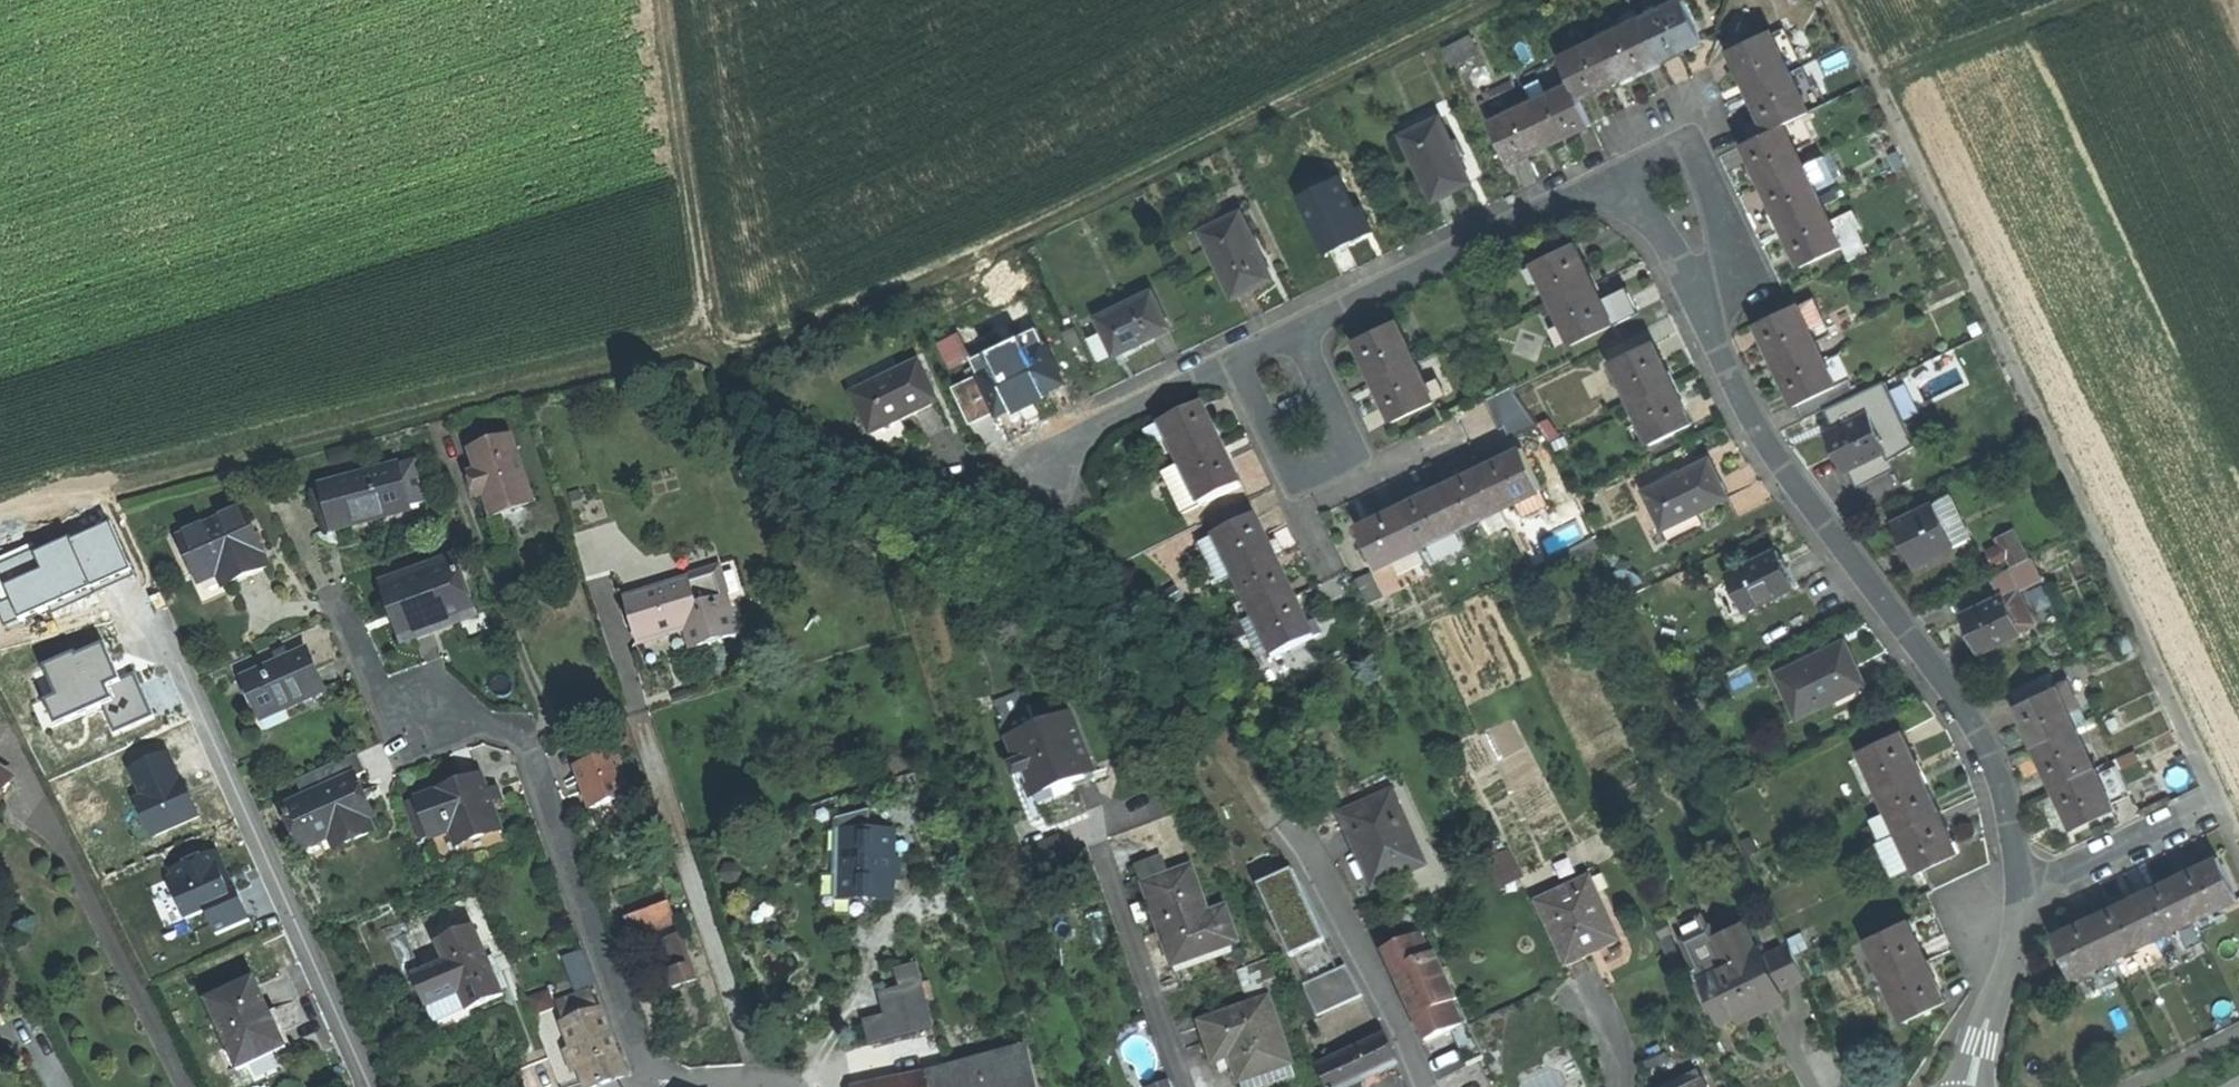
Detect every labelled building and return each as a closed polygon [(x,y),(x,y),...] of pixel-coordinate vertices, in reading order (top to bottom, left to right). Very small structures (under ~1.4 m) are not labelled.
[(1707,39),(1689,0),(1646,21),(1665,60),(1683,51),(1695,45),(1707,39)] [(1646,21),(1606,40),(1624,79),(1640,71),(1665,60),(1646,21)] [(1795,72),(1807,66),(1789,29),(1786,30),(1778,34),(1775,29),(1734,49),(1745,73),(1754,91),(1795,72)] [(1484,53),(1476,36),(1447,50),(1455,67),(1484,53)] [(1707,39),(1695,45),(1697,50),(1709,44),(1707,39)] [(1604,89),(1624,79),(1606,40),(1565,59),(1567,63),(1576,83),(1584,99),(1604,89)] [(1526,83),(1535,102),(1576,83),(1567,63),(1526,83)] [(1817,88),(1807,66),(1795,72),(1814,111),(1831,103),(1822,85),(1817,88)] [(1795,72),(1754,91),(1763,109),(1774,132),(1788,125),(1806,116),(1814,112),(1814,111),(1795,72)] [(1535,102),(1526,83),(1484,103),(1493,123),(1535,102)] [(1535,102),(1555,143),(1576,132),(1596,123),(1584,99),(1576,83),(1535,102)] [(1535,102),(1493,123),(1512,163),(1534,153),(1555,143),(1535,102)] [(1800,149),(1818,140),(1806,116),(1788,125),(1800,149)] [(1453,140),(1442,117),(1405,134),(1436,200),(1452,193),(1473,182),(1461,156),(1453,140)] [(1774,132),(1748,144),(1758,165),(1767,184),(1807,165),(1800,149),(1788,125),(1774,132)] [(1460,137),(1453,140),(1461,156),(1468,153),(1460,137)] [(1807,165),(1767,184),(1775,200),(1780,211),(1787,225),(1827,205),(1820,190),(1840,181),(1828,155),(1807,165)] [(1368,233),(1342,176),(1304,194),(1331,251),(1351,241),(1368,233)] [(1834,221),(1827,205),(1787,225),(1797,245),(1807,266),(1847,247),(1834,221)] [(1203,230),(1235,296),(1254,288),(1275,278),(1243,211),(1203,230)] [(1779,228),(1787,225),(1780,211),(1773,215),(1779,228)] [(1834,221),(1847,247),(1854,262),(1873,252),(1857,218),(1854,212),(1834,221)] [(1557,249),(1537,259),(1558,303),(1597,284),(1576,240),(1557,249)] [(1597,284),(1558,303),(1567,323),(1574,338),(1577,344),(1617,325),(1605,300),(1597,284)] [(1173,327),(1154,287),(1098,314),(1105,329),(1091,336),(1102,358),(1116,351),(1117,354),(1145,340),(1173,327)] [(1605,300),(1617,325),(1644,312),(1638,300),(1632,287),(1605,300)] [(1778,365),(1819,346),(1818,343),(1834,336),(1817,300),(1801,308),(1800,305),(1759,325),(1770,348),(1778,365)] [(1031,310),(967,340),(974,357),(1039,326),(1031,310)] [(1369,362),(1378,380),(1419,361),(1400,320),(1358,340),(1369,362)] [(1564,342),(1574,338),(1567,323),(1557,328),(1564,342)] [(1064,379),(1039,326),(974,357),(999,410),(1018,401),(1030,395),(1039,391),(1064,379)] [(957,334),(941,341),(954,368),(970,360),(957,334)] [(1793,396),(1805,421),(1821,413),(1847,401),(1860,395),(1853,380),(1839,387),(1819,346),(1778,365),(1793,396)] [(1667,364),(1659,347),(1618,366),(1636,403),(1676,384),(1667,364)] [(938,400),(919,361),(853,393),(872,432),(878,429),(882,438),(892,441),(909,432),(902,417),(919,409),(938,400)] [(1419,361),(1378,380),(1387,400),(1397,421),(1438,401),(1419,361)] [(1486,397),(1506,439),(1537,424),(1516,382),(1486,397)] [(1676,384),(1636,403),(1656,445),(1696,426),(1686,405),(1676,384)] [(1030,395),(1018,401),(1021,406),(1033,401),(1030,395)] [(1856,403),(1849,406),(1857,422),(1880,411),(1875,400),(1858,408),(1856,403)] [(1849,406),(1847,401),(1821,413),(1831,434),(1857,422),(1849,406)] [(1181,465),(1222,445),(1213,425),(1203,405),(1162,424),(1169,440),(1181,465)] [(1831,434),(1830,435),(1839,454),(1847,472),(1850,470),(1856,483),(1878,473),(1872,460),(1891,451),(1890,449),(1905,442),(1888,407),(1880,411),(1857,422),(1831,434)] [(1169,440),(1162,424),(1145,432),(1153,448),(1169,440)] [(471,477),(479,499),(488,496),(494,516),(509,511),(535,503),(515,441),(473,455),(479,474),(471,477)] [(1201,507),(1243,487),(1232,465),(1222,445),(1181,465),(1201,507)] [(1504,460),(1486,469),(1505,510),(1521,502),(1546,491),(1527,450),(1504,460)] [(1713,461),(1648,492),(1673,543),(1706,527),(1700,513),(1731,498),(1723,480),(1713,461)] [(418,464),(400,468),(410,509),(428,505),(418,464)] [(1181,465),(1163,473),(1183,516),(1201,507),(1181,465)] [(328,504),(335,531),(350,528),(411,513),(410,509),(400,468),(331,485),(336,503),(328,504)] [(1466,478),(1444,488),(1463,529),(1505,510),(1486,469),(1466,478)] [(1426,497),(1404,507),(1423,548),(1463,529),(1444,488),(1426,497)] [(1975,539),(1991,531),(1972,489),(1899,524),(1910,546),(1920,567),(1976,540),(1975,539)] [(1553,507),(1546,491),(1521,502),(1529,518),(1553,507)] [(1253,516),(1246,503),(1210,520),(1216,534),(1253,516)] [(1423,548),(1404,507),(1383,517),(1362,527),(1381,568),(1397,560),(1423,548)] [(245,510),(182,536),(202,582),(227,571),(231,581),(252,572),(269,565),(245,510)] [(1235,577),(1276,557),(1270,544),(1264,531),(1256,515),(1253,516),(1216,534),(1215,535),(1235,577)] [(129,571),(110,528),(73,544),(92,587),(129,571)] [(2030,551),(2020,530),(2003,538),(2012,559),(2030,551)] [(1221,584),(1235,577),(1215,535),(1201,541),(1221,584)] [(1279,540),(1270,544),(1276,557),(1285,553),(1279,540)] [(92,587),(73,544),(37,560),(44,574),(7,590),(20,619),(92,587)] [(1429,560),(1423,548),(1397,560),(1403,567),(1415,566),(1429,560)] [(1780,551),(1731,575),(1734,583),(1719,590),(1738,629),(1754,622),(1749,611),(1798,587),(1789,570),(1780,551)] [(1235,577),(1254,617),(1295,597),(1286,579),(1276,557),(1235,577)] [(457,560),(386,585),(394,608),(402,606),(414,641),(450,628),(477,619),(457,560)] [(2039,560),(1997,580),(2006,597),(2006,599),(2025,590),(2048,579),(2039,560)] [(720,575),(692,583),(694,587),(713,582),(720,604),(730,601),(723,577),(722,574),(720,575)] [(1371,575),(1356,583),(1368,608),(1383,600),(1371,575)] [(694,587),(704,626),(691,630),(698,652),(739,640),(741,640),(730,601),(720,604),(713,582),(694,587)] [(692,583),(629,601),(641,644),(660,638),(691,630),(704,626),(694,587),(692,583)] [(2041,625),(2025,590),(2006,599),(2006,597),(1967,616),(1975,632),(1985,654),(2026,634),(2026,633),(2041,625)] [(1270,651),(1273,658),(1315,639),(1315,638),(1309,626),(1303,613),(1295,597),(1254,617),(1257,624),(1270,651)] [(1257,624),(1247,629),(1260,656),(1270,651),(1257,624)] [(1314,624),(1309,626),(1315,638),(1320,636),(1314,624)] [(2140,649),(2134,636),(2123,640),(2130,654),(2140,649)] [(1859,666),(1849,644),(1781,676),(1802,721),(1870,689),(1859,666)] [(75,651),(44,666),(58,696),(45,702),(56,725),(100,705),(113,699),(108,686),(119,681),(103,646),(78,658),(75,651)] [(307,653),(246,681),(261,715),(283,705),(286,712),(325,694),(319,679),(307,653)] [(2016,691),(2023,706),(2063,687),(2056,673),(2016,691)] [(113,699),(100,705),(114,734),(153,716),(134,674),(119,681),(108,686),(113,699)] [(2074,682),(2063,687),(2023,706),(2022,707),(2032,727),(2041,747),(2082,728),(2075,714),(2086,708),(2074,682)] [(264,722),(286,712),(283,705),(261,715),(264,722)] [(1004,724),(1012,743),(1035,733),(1027,714),(1004,724)] [(1010,743),(1034,798),(1073,782),(1096,771),(1072,716),(1035,733),(1012,743),(1010,743)] [(2060,788),(2101,769),(2082,728),(2041,747),(2052,771),(2060,788)] [(1864,751),(1883,792),(1924,773),(1914,751),(1905,732),(1864,751)] [(197,819),(168,751),(128,768),(138,792),(129,796),(147,840),(197,819)] [(619,755),(578,769),(586,792),(593,812),(634,798),(619,755)] [(299,782),(306,800),(356,778),(367,774),(359,756),(299,782)] [(2130,763),(2104,775),(2101,769),(2060,788),(2068,804),(2073,817),(2080,830),(2120,810),(2118,804),(2144,792),(2130,763)] [(2194,782),(2187,767),(2172,774),(2179,789),(2194,782)] [(1933,792),(1924,773),(1883,792),(1902,832),(1943,813),(1933,792)] [(0,775),(0,799),(0,798),(11,784),(0,775)] [(484,776),(417,800),(418,804),(431,841),(432,843),(453,835),(458,848),(504,832),(493,801),(484,776)] [(306,800),(286,809),(304,850),(312,847),(317,859),(374,835),(360,802),(365,799),(361,790),(356,778),(306,800)] [(1334,800),(1340,813),(1365,802),(1359,788),(1334,800)] [(1365,802),(1340,813),(1356,851),(1372,887),(1425,864),(1392,790),(1365,802)] [(379,832),(365,799),(360,802),(374,835),(379,832)] [(431,841),(418,804),(410,807),(424,844),(431,841)] [(1952,833),(1943,813),(1902,832),(1904,835),(1915,860),(1922,875),(1963,856),(1952,833)] [(2077,831),(2080,830),(2073,817),(2071,818),(2077,831)] [(896,827),(841,825),(838,898),(893,900),(896,827)] [(1915,860),(1904,835),(1883,845),(1895,869),(1915,860)] [(309,863),(317,859),(312,847),(304,850),(309,863)] [(1485,859),(1497,888),(1525,876),(1513,847),(1485,859)] [(232,902),(214,853),(165,871),(183,920),(232,902)] [(2182,881),(2201,921),(2238,903),(2238,895),(2223,861),(2201,872),(2182,881)] [(1290,866),(1256,881),(1289,956),(1322,941),(1290,866)] [(1161,927),(1174,966),(1186,962),(1202,957),(1237,944),(1225,911),(1208,917),(1192,870),(1146,886),(1161,927)] [(1590,878),(1537,902),(1566,966),(1594,953),(1618,943),(1590,878)] [(2160,891),(2141,900),(2160,941),(2201,921),(2182,881),(2160,891)] [(2100,920),(2119,961),(2160,941),(2141,900),(2120,910),(2100,920)] [(242,905),(208,918),(215,936),(249,922),(242,905)] [(627,920),(634,939),(677,924),(670,905),(627,920)] [(1398,912),(1410,938),(1426,931),(1413,905),(1398,912)] [(1717,937),(1747,923),(1745,919),(1715,933),(1717,937)] [(1910,919),(1872,938),(1892,981),(1931,963),(1920,940),(1910,919)] [(2079,980),(2119,961),(2100,920),(2081,929),(2059,939),(2079,980)] [(1721,1004),(1728,1019),(1757,1006),(1784,994),(1781,988),(1766,955),(1764,951),(1761,952),(1747,923),(1717,937),(1700,945),(1704,954),(1699,957),(1703,966),(1721,1004)] [(386,933),(391,944),(403,938),(398,927),(386,933)] [(505,999),(475,929),(436,946),(445,965),(413,978),(439,1039),(475,1024),(471,1014),(482,1009),(505,999)] [(1691,940),(1694,948),(1700,945),(1717,937),(1715,933),(1714,930),(1691,940)] [(1426,931),(1410,938),(1420,960),(1436,953),(1426,931)] [(677,973),(666,976),(671,992),(699,983),(683,935),(666,941),(677,973)] [(1420,960),(1410,938),(1383,950),(1394,973),(1405,996),(1447,976),(1436,953),(1420,960)] [(1792,943),(1766,955),(1781,988),(1807,976),(1792,943)] [(1694,948),(1699,957),(1704,954),(1700,945),(1694,948)] [(1202,957),(1186,962),(1188,968),(1204,963),(1202,957)] [(1345,962),(1302,981),(1317,1015),(1360,995),(1345,962)] [(1892,981),(1910,1020),(1949,1002),(1939,980),(1931,963),(1892,981)] [(1721,1004),(1703,966),(1696,969),(1714,1008),(1721,1004)] [(1447,976),(1405,996),(1415,1018),(1426,1041),(1452,1029),(1442,1007),(1458,999),(1450,983),(1447,976)] [(260,1062),(288,1050),(258,982),(209,1003),(239,1071),(260,1062)] [(940,1030),(926,983),(860,1002),(873,1049),(940,1030)] [(559,1004),(566,1023),(599,1011),(592,992),(559,1004)] [(1268,999),(1202,1023),(1210,1045),(1216,1062),(1232,1056),(1241,1083),(1254,1078),(1291,1065),(1268,999)] [(1442,1007),(1452,1029),(1468,1021),(1458,999),(1442,1007)] [(576,1050),(612,1037),(602,1010),(599,1011),(566,1023),(576,1050)] [(1452,1029),(1469,1064),(1485,1057),(1474,1034),(1471,1026),(1468,1021),(1452,1029)] [(1397,1063),(1391,1051),(1384,1035),(1315,1066),(1324,1086),(1365,1086),(1380,1080),(1376,1072),(1397,1063)] [(627,1078),(612,1037),(576,1050),(582,1066),(590,1086),(603,1086),(610,1084),(627,1078)] [(976,1061),(983,1086),(1037,1086),(1027,1048),(976,1061)] [(582,1066),(576,1050),(568,1053),(574,1069),(582,1066)] [(927,1074),(930,1086),(983,1086),(976,1061),(927,1074)] [(1295,1077),(1291,1065),(1254,1078),(1256,1085),(1271,1079),(1273,1085),(1295,1077)] [(872,1084),(873,1086),(930,1086),(927,1074),(872,1084)] [(1695,1084),(1691,1076),(1669,1086),(1689,1086),(1695,1084)]
